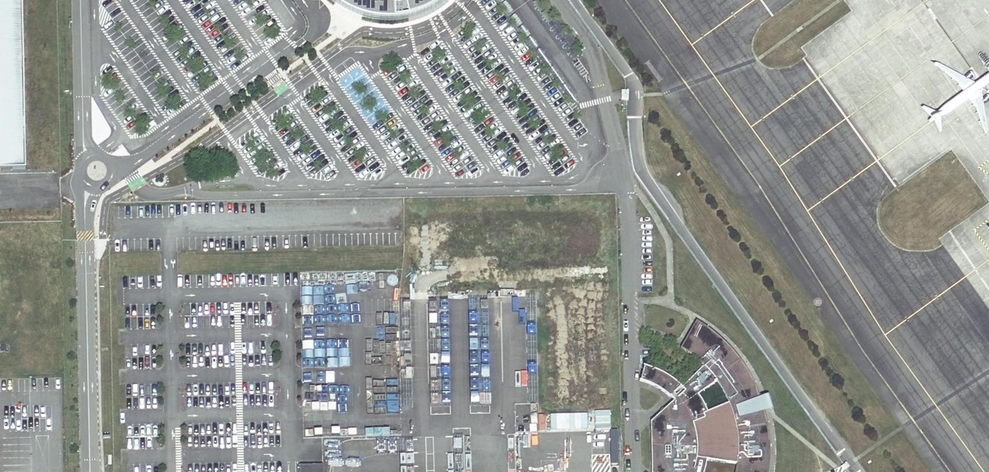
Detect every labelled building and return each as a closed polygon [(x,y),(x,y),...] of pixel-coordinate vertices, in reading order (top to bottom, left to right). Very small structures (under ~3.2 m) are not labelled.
[(26,170),(26,165),(22,0),(0,0),(0,170),(26,170)] [(335,3),(355,16),(379,23),(403,23),(426,16),(447,4),(451,0),(332,0),(335,3)] [(681,385),(675,379),(666,373),(656,367),(650,365),(647,364),(642,363),(643,363),(639,378),(647,381),(652,383),(657,385),(661,388),(665,391),(668,394),(669,394),(673,398),(663,407),(661,405),(659,408),(660,409),(651,418),(652,471),(701,471),(701,470),(703,466),(704,461),(705,456),(734,461),(734,466),(733,471),(732,471),(766,471),(767,471),(768,464),(768,456),(768,448),(768,441),(768,434),(767,428),(766,421),(765,415),(763,409),(772,407),(767,392),(759,395),(757,389),(754,383),(752,379),(749,373),(745,367),(741,360),(736,354),(731,348),(724,341),(719,335),(712,330),(706,326),(700,322),(695,318),(679,345),(684,348),(688,352),(693,355),(699,360),(703,363),(681,385)] [(307,462),(306,471),(335,471),(335,462),(307,462)]
